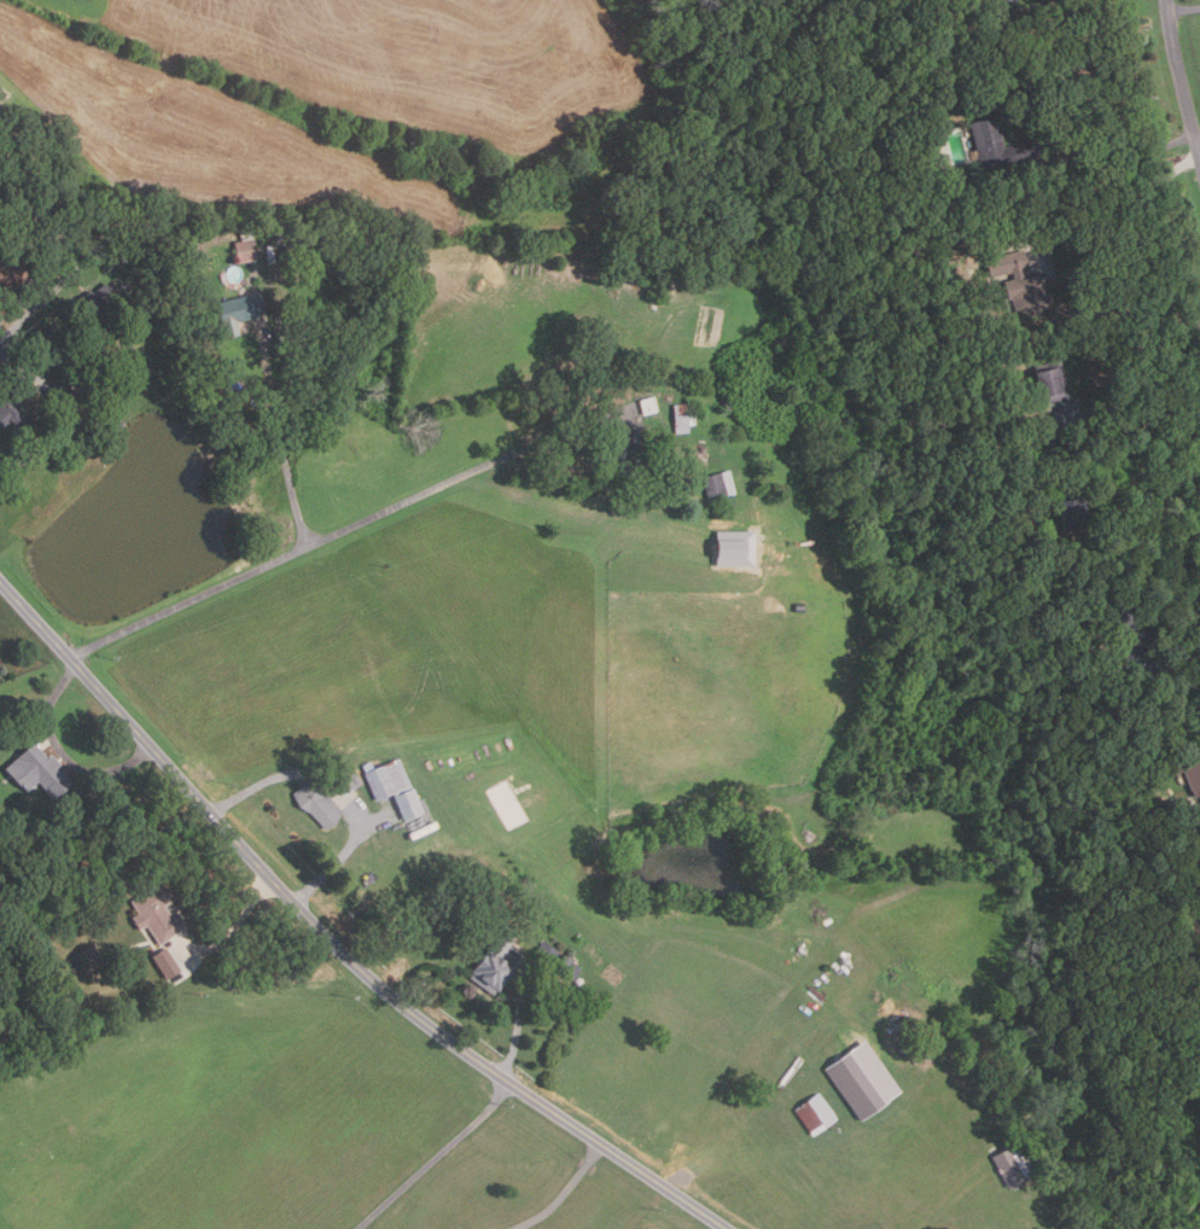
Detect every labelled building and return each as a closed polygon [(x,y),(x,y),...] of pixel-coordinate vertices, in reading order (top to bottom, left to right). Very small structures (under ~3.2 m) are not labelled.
[(1004,168),(1002,158),(979,165),(967,124),(994,117),(1003,147),(1023,142),(1029,161),(1004,168)] [(42,243),(41,226),(54,225),(56,241),(42,243)] [(998,234),(989,235),(986,226),(997,225),(998,234)] [(289,245),(278,246),(276,238),(287,237),(289,245)] [(260,260),(241,263),(238,243),(257,239),(260,260)] [(989,278),(984,258),(1024,250),(1029,269),(989,278)] [(1026,315),(1026,313),(1021,314),(1020,311),(1013,313),(1009,298),(1006,299),(1001,283),(1019,278),(1019,280),(1041,275),(1049,305),(1032,310),(1032,314),(1026,315)] [(663,302),(646,298),(649,286),(665,291),(663,302)] [(229,339),(220,302),(257,293),(263,316),(239,322),(243,336),(229,339)] [(293,342),(276,344),(275,331),(292,328),(293,342)] [(1038,402),(1030,366),(1056,360),(1065,396),(1038,402)] [(87,390),(76,378),(87,369),(97,380),(87,390)] [(6,426),(0,419),(0,411),(1,410),(0,409),(0,390),(5,395),(10,391),(39,423),(22,437),(13,427),(17,425),(12,420),(6,426)] [(641,414),(637,400),(652,396),(656,410),(641,414)] [(674,433),(671,404),(685,403),(686,409),(693,408),(694,424),(687,425),(687,432),(674,433)] [(625,471),(614,471),(614,462),(608,462),(608,442),(613,442),(613,439),(624,439),(624,431),(645,431),(643,445),(641,445),(641,464),(625,464),(625,471)] [(706,500),(700,476),(727,468),(734,491),(706,500)] [(1061,530),(1056,499),(1083,495),(1088,525),(1061,530)] [(1049,546),(1043,549),(1039,541),(1045,538),(1049,546)] [(56,800),(47,790),(48,788),(41,781),(30,791),(27,786),(24,787),(7,768),(37,741),(51,757),(54,753),(63,763),(59,767),(65,774),(66,771),(76,782),(56,800)] [(1167,761),(1199,745),(1199,793),(1193,797),(1181,769),(1173,773),(1167,761)] [(373,799),(362,771),(365,770),(361,764),(369,761),(372,768),(397,757),(409,784),(373,799)] [(344,794),(330,780),(345,764),(360,780),(344,794)] [(324,827),(307,810),(305,811),(290,794),(307,780),(320,793),(322,791),(340,811),(324,827)] [(420,811),(401,820),(390,796),(409,787),(420,811)] [(1147,826),(1142,815),(1154,810),(1159,821),(1147,826)] [(162,943),(150,924),(142,928),(135,916),(141,913),(134,901),(165,880),(177,897),(167,904),(173,913),(176,910),(186,927),(162,943)] [(489,994),(467,975),(470,972),(468,971),(497,931),(511,940),(506,946),(517,956),(509,966),(512,967),(494,990),(493,989),(489,994)] [(531,954),(541,939),(558,951),(548,965),(531,954)] [(170,978),(156,956),(169,946),(184,969),(170,978)] [(571,980),(551,967),(559,954),(579,967),(571,980)] [(858,1119),(822,1068),(849,1049),(885,1100),(858,1119)] [(810,1135),(792,1108),(816,1091),(834,1118),(810,1135)] [(1008,1187),(991,1155),(1018,1141),(1035,1172),(1008,1187)]
